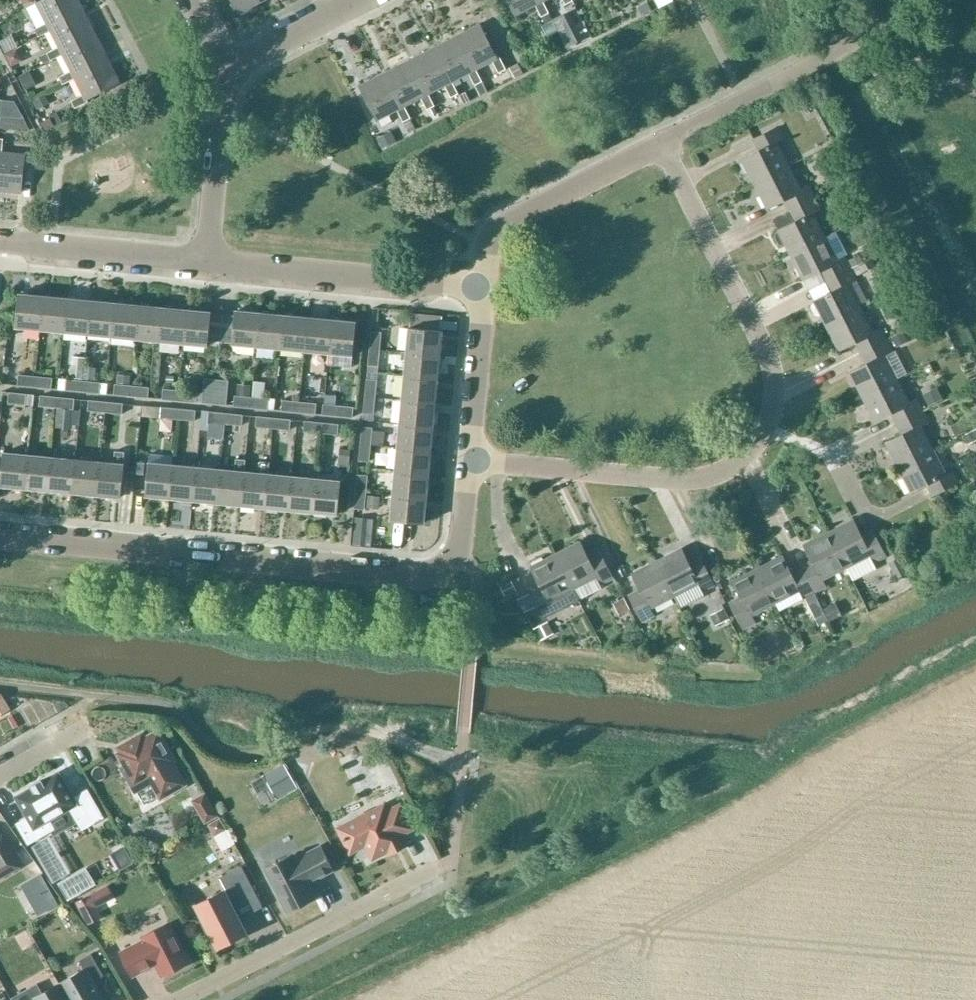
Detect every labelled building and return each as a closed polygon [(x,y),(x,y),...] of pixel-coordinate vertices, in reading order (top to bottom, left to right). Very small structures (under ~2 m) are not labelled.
[(51,29),(84,12),(78,0),(44,0),(38,3),(48,22),(34,29),(38,36),(51,29)] [(239,12),(264,0),(232,0),(239,12)] [(541,2),(540,0),(505,0),(513,16),(534,6),(540,17),(541,17),(547,14),(541,2)] [(637,8),(641,16),(653,10),(649,2),(637,8)] [(63,53),(96,36),(84,12),(51,29),(60,46),(47,53),(50,60),(63,53)] [(547,14),(541,17),(545,23),(551,20),(547,14)] [(459,37),(476,70),(493,62),(499,75),(506,71),(499,58),(497,59),(480,27),(459,37)] [(563,37),(570,50),(581,44),(575,31),(563,37)] [(96,36),(63,53),(72,69),(59,76),(63,84),(76,77),(109,60),(96,36)] [(459,37),(436,49),(452,83),(469,74),(475,86),(482,83),(476,70),(459,37)] [(436,49),(411,62),(428,95),(445,86),(451,99),(459,95),(452,83),(436,49)] [(21,61),(15,50),(6,55),(11,66),(21,61)] [(47,53),(40,56),(43,63),(50,60),(47,53)] [(109,60),(76,77),(84,93),(71,100),(75,108),(88,101),(87,99),(120,82),(109,60)] [(428,95),(411,62),(388,73),(405,107),(421,99),(427,111),(428,111),(432,119),(439,116),(428,95)] [(517,63),(510,67),(515,78),(523,74),(517,63)] [(35,83),(30,73),(20,78),(26,89),(35,83)] [(412,119),(405,107),(388,73),(360,88),(378,122),(398,111),(404,123),(412,119)] [(37,109),(48,103),(44,96),(33,102),(37,109)] [(15,101),(2,100),(1,116),(24,118),(15,101)] [(51,116),(43,120),(47,128),(55,123),(51,116)] [(416,128),(412,119),(404,123),(408,132),(416,128)] [(742,159),(754,184),(788,166),(776,142),(783,138),(778,127),(751,140),(757,151),(742,159)] [(392,132),(377,139),(381,146),(382,148),(397,141),(395,138),(392,132)] [(21,192),(25,154),(2,152),(3,139),(0,138),(0,190),(21,192)] [(800,190),(788,166),(754,184),(766,208),(782,200),(787,211),(814,198),(808,186),(800,190)] [(820,209),(814,198),(787,211),(793,223),(778,230),(778,231),(775,233),(774,236),(778,244),(782,246),(784,244),(790,255),(825,237),(812,213),(820,209)] [(818,271),(824,283),(850,269),(844,258),(837,262),(825,237),(790,255),(802,279),(818,271)] [(862,263),(859,256),(848,261),(852,268),(862,263)] [(860,265),(863,272),(872,267),(869,261),(860,265)] [(821,316),(826,326),(861,309),(848,284),(855,280),(850,269),(824,283),(829,294),(814,302),(814,303),(811,304),(810,308),(814,316),(818,317),(821,316)] [(17,328),(42,331),(45,296),(21,294),(17,328)] [(45,296),(42,331),(66,333),(69,299),(45,296)] [(93,301),(69,299),(66,333),(89,335),(93,301)] [(117,304),(93,301),(89,335),(113,338),(117,304)] [(141,306),(117,304),(113,338),(137,340),(141,306)] [(137,340),(161,343),(164,308),(141,306),(137,340)] [(161,343),(185,345),(188,311),(164,308),(161,343)] [(854,343),(860,355),(887,341),(881,330),(874,333),(861,309),(826,326),(839,351),(854,343)] [(188,311),(185,345),(209,347),(213,313),(188,311)] [(234,344),(259,347),(262,314),(237,311),(234,344)] [(262,314),(259,347),(282,349),(286,316),(262,314)] [(282,349),(306,351),(309,319),(286,316),(282,349)] [(306,351),(330,354),(333,321),(309,319),(306,351)] [(333,321),(330,354),(354,356),(358,323),(333,321)] [(409,353),(441,357),(444,332),(412,328),(409,353)] [(369,348),(379,349),(381,332),(371,331),(369,348)] [(897,347),(907,342),(902,333),(893,338),(897,347)] [(887,341),(860,355),(865,366),(850,373),(863,398),(897,380),(885,356),(892,352),(887,341)] [(368,365),(378,366),(379,349),(369,348),(368,365)] [(441,357),(409,353),(406,377),(439,381),(441,357)] [(83,368),(82,379),(92,380),(93,367),(84,366),(83,368)] [(70,367),(69,378),(82,379),(83,368),(70,367)] [(17,385),(36,387),(37,376),(18,374),(17,385)] [(118,375),(117,383),(130,385),(131,376),(118,375)] [(37,376),(36,387),(52,389),(53,377),(37,376)] [(404,401),(436,405),(439,381),(406,377),(404,401)] [(58,389),(84,392),(85,381),(59,378),(58,389)] [(228,380),(204,378),(202,402),(226,404),(228,380)] [(364,397),(375,398),(377,380),(366,378),(364,397)] [(890,414),(896,425),(922,412),(917,401),(909,404),(897,380),(863,398),(875,422),(890,414)] [(85,381),(84,392),(107,394),(108,383),(85,381)] [(253,381),(252,397),(251,408),(268,410),(269,399),(263,398),(265,382),(253,381)] [(113,395),(131,396),(133,385),(130,385),(117,383),(114,383),(113,395)] [(237,384),(236,396),(250,397),(251,386),(237,384)] [(133,385),(131,396),(148,398),(149,387),(133,385)] [(162,399),(179,401),(180,390),(163,388),(162,399)] [(928,407),(940,400),(934,389),(922,395),(928,407)] [(180,390),(179,401),(196,402),(197,391),(180,390)] [(8,403),(26,404),(27,393),(9,392),(8,403)] [(39,406),(59,408),(60,397),(40,395),(39,406)] [(233,406),(251,408),(252,397),(250,397),(236,396),(234,395),(233,406)] [(60,397),(59,408),(73,409),(74,398),(60,397)] [(375,398),(364,397),(363,413),(373,414),(375,398)] [(281,411),(300,413),(301,401),(282,399),(281,411)] [(88,411),(107,412),(108,402),(89,400),(88,411)] [(301,401),(300,413),(315,414),(316,403),(301,401)] [(401,425),(434,429),(436,405),(404,401),(401,425)] [(108,402),(107,412),(122,414),(123,403),(108,402)] [(323,404),(322,415),(353,418),(354,407),(323,404)] [(143,405),(142,416),(156,417),(157,406),(143,405)] [(160,418),(179,419),(180,408),(161,407),(160,418)] [(59,408),(58,424),(72,425),(73,409),(59,408)] [(180,408),(179,419),(195,421),(196,410),(180,408)] [(210,411),(208,435),(224,436),(225,424),(227,424),(228,413),(210,411)] [(886,444),(899,468),(933,451),(921,427),(928,423),(922,412),(896,425),(901,437),(886,444)] [(228,413),(227,424),(242,425),(243,414),(228,413)] [(255,427),(274,428),(275,418),(256,416),(255,427)] [(275,418),(274,428),(290,430),(291,419),(275,418)] [(304,431),(322,433),(323,422),(305,420),(304,431)] [(323,422),(322,433),(338,435),(339,424),(323,422)] [(959,422),(951,426),(956,436),(964,432),(959,422)] [(399,450),(431,453),(434,429),(401,425),(399,450)] [(360,443),(371,444),(382,445),(384,431),(372,430),(372,427),(362,426),(360,443)] [(966,435),(970,443),(975,440),(975,435),(974,430),(966,435)] [(371,444),(360,443),(358,461),(369,462),(371,444)] [(339,447),(338,461),(348,462),(349,448),(339,447)] [(101,464),(97,498),(122,500),(125,467),(123,467),(125,451),(114,450),(112,466),(101,464)] [(399,450),(396,474),(428,477),(431,453),(399,450)] [(933,451),(899,468),(911,493),(926,485),(932,497),(958,483),(952,472),(945,475),(933,451)] [(26,490),(29,456),(5,454),(1,487),(26,490)] [(150,464),(147,498),(171,500),(175,467),(173,466),(174,458),(151,455),(150,464)] [(26,490),(50,492),(53,459),(29,456),(26,490)] [(50,492),(73,495),(77,462),(53,459),(50,492)] [(219,505),(243,507),(246,473),(247,460),(235,459),(234,472),(222,471),(219,505)] [(243,507),(267,509),(270,476),(271,462),(259,461),(258,475),(246,473),(243,507)] [(73,495),(97,498),(101,464),(77,462),(73,495)] [(171,500),(195,502),(198,469),(175,467),(171,500)] [(195,502),(219,505),(222,471),(198,469),(195,502)] [(394,498),(426,501),(428,477),(396,474),(394,498)] [(355,494),(366,495),(367,476),(357,475),(355,494)] [(294,478),(270,476),(267,509),(290,511),(294,478)] [(290,511),(314,514),(317,480),(294,478),(290,511)] [(317,480),(314,514),(339,516),(342,483),(317,480)] [(366,495),(355,494),(354,508),(364,509),(366,495)] [(368,496),(366,509),(379,510),(380,497),(368,496)] [(426,501),(394,498),(391,523),(423,526),(426,501)] [(354,518),(352,545),(363,546),(366,519),(354,518)] [(855,522),(830,534),(847,568),(851,576),(852,579),(875,568),(873,563),(886,557),(873,532),(863,538),(855,522)] [(813,563),(802,569),(815,594),(825,589),(821,581),(847,568),(830,534),(805,547),(813,563)] [(556,557),(573,591),(597,579),(601,587),(612,581),(599,555),(588,560),(580,544),(556,557)] [(682,551),(657,564),(675,600),(680,609),(704,596),(703,594),(714,588),(701,562),(690,567),(682,551)] [(539,585),(526,591),(529,596),(535,608),(537,607),(543,619),(578,601),(573,591),(556,557),(531,569),(539,585)] [(815,594),(802,569),(791,574),(783,558),(758,571),(775,605),(799,593),(803,601),(815,594)] [(899,558),(889,563),(897,579),(907,574),(899,558)] [(675,600),(657,564),(632,576),(641,592),(630,598),(643,624),(654,618),(651,612),(675,600)] [(775,605),(758,571),(733,583),(742,600),(730,606),(743,631),(754,626),(750,617),(775,605)] [(514,592),(510,583),(501,588),(505,597),(514,592)] [(815,594),(805,599),(818,625),(828,620),(824,612),(815,594)] [(625,598),(614,603),(619,614),(630,609),(625,598)] [(828,620),(829,623),(840,617),(835,607),(824,612),(828,620)] [(723,608),(711,615),(716,625),(729,619),(723,608)] [(539,642),(554,634),(547,622),(533,629),(539,642)] [(9,710),(0,694),(0,716),(9,710)] [(153,781),(161,796),(183,783),(170,761),(173,759),(157,732),(144,740),(141,735),(119,748),(122,752),(119,754),(126,765),(122,768),(135,791),(153,781)] [(284,765),(270,773),(282,794),(296,786),(284,765)] [(82,828),(102,817),(87,791),(73,799),(58,772),(42,782),(41,780),(32,785),(33,787),(16,796),(28,818),(18,824),(28,842),(52,829),(54,833),(78,820),(82,828)] [(193,800),(205,821),(216,815),(204,794),(193,800)] [(363,842),(372,859),(404,843),(400,835),(413,828),(401,804),(388,810),(384,804),(367,813),(363,812),(356,816),(355,819),(337,828),(348,850),(363,842)] [(220,817),(208,824),(212,831),(218,832),(226,828),(220,817)] [(19,867),(1,836),(0,837),(0,878),(19,867)] [(118,849),(112,852),(122,869),(128,866),(136,861),(126,844),(118,849)] [(316,878),(333,870),(321,846),(295,859),(293,855),(265,869),(287,911),(315,897),(307,882),(316,877),(316,878)] [(234,907),(257,895),(242,866),(220,877),(226,889),(195,904),(217,947),(246,932),(234,907)] [(41,873),(20,885),(38,915),(58,904),(41,873)] [(78,901),(89,923),(99,918),(88,895),(78,901)] [(161,975),(189,962),(169,922),(142,936),(144,940),(120,951),(133,976),(156,964),(161,975)] [(68,999),(102,999),(92,981),(102,975),(90,954),(79,961),(84,970),(59,984),(68,999)] [(59,984),(41,994),(36,984),(11,999),(12,999),(68,999),(59,984)]
